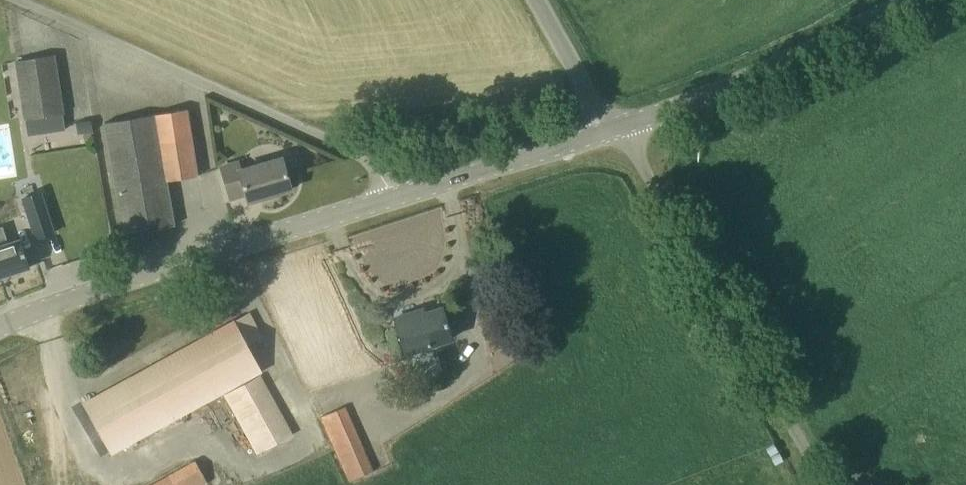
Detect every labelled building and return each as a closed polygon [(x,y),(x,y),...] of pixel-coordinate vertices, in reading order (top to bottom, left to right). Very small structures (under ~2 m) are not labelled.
[(22,117),(60,113),(54,55),(16,61),(22,117)] [(124,234),(174,225),(166,183),(197,177),(184,108),(103,124),(124,234)] [(421,127),(434,123),(431,113),(418,117),(421,127)] [(290,188),(281,157),(238,169),(236,161),(219,166),(228,197),(244,192),(247,201),(263,196),(290,188)] [(25,185),(36,226),(54,221),(42,180),(25,185)] [(29,265),(19,237),(7,241),(2,225),(0,226),(0,275),(29,265)] [(451,337),(442,308),(417,315),(416,311),(394,318),(404,352),(451,337)] [(293,433),(259,372),(261,371),(247,345),(261,337),(248,312),(83,403),(110,454),(222,392),(256,453),(293,433)] [(349,481),(374,469),(345,406),(320,417),(349,481)] [(206,481),(194,459),(171,473),(177,484),(199,484),(206,481)]
